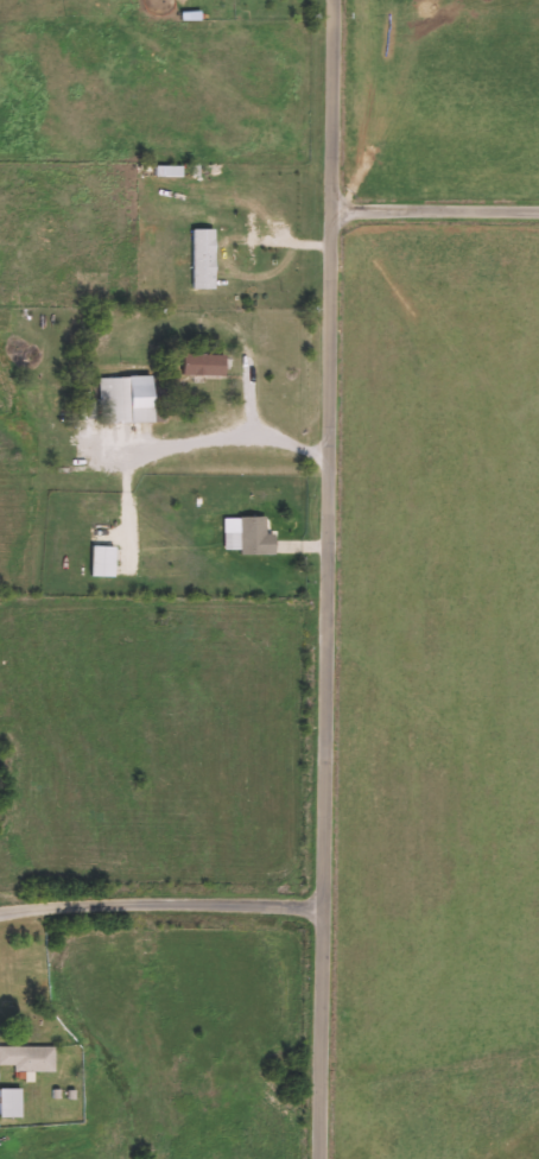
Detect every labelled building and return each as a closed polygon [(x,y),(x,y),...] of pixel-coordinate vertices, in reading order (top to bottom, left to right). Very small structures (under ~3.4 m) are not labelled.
[(182,166),(182,176),(167,176),(167,166),(182,166)] [(100,423),(100,376),(157,376),(157,423),(100,423)] [(277,534),(277,555),(241,555),(241,550),(227,550),(227,533),(241,533),(241,517),(267,517),(267,534),(277,534)] [(116,576),(93,576),(93,546),(116,546),(116,576)] [(56,1070),(0,1070),(0,1046),(57,1047),(56,1070)] [(24,1116),(1,1116),(1,1089),(24,1089),(24,1116)]
